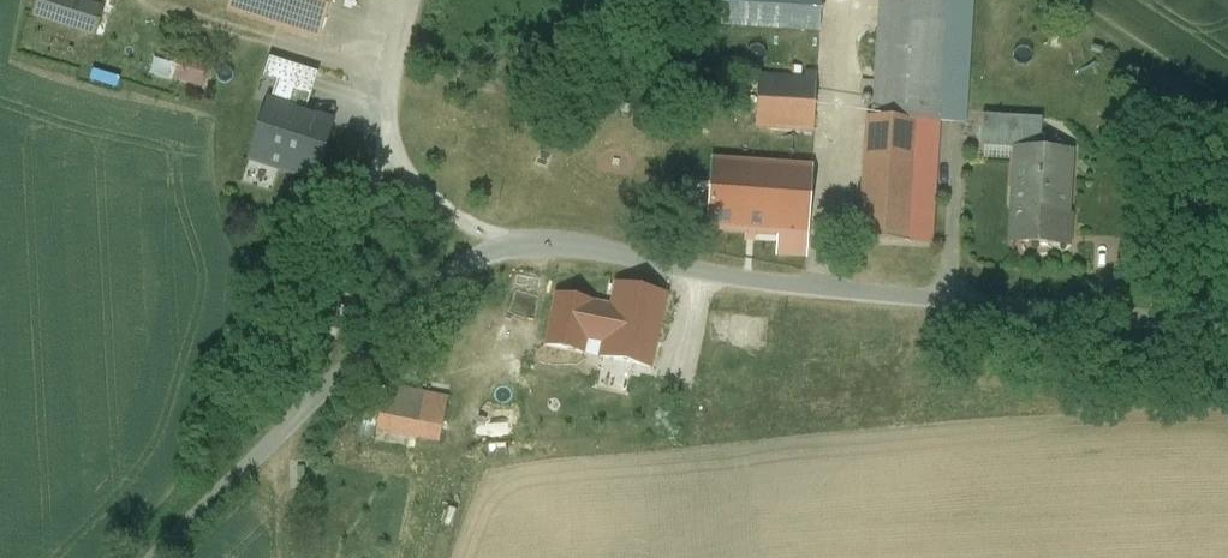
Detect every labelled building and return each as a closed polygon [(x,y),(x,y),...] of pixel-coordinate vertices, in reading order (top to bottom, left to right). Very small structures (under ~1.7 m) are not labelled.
[(71,0),(39,0),(34,16),(96,35),(104,11),(71,0)] [(231,7),(276,24),(286,0),(233,0),(231,7)] [(276,24),(319,40),(334,0),(286,0),(276,24)] [(678,22),(821,31),(822,0),(680,0),(678,22)] [(874,116),(914,119),(938,121),(946,0),(881,0),(874,116)] [(307,71),(270,60),(264,80),(276,84),(252,162),(316,181),(333,124),(294,113),(307,71)] [(181,84),(210,86),(211,71),(182,69),(181,84)] [(818,81),(761,77),(758,125),(815,129),(818,81)] [(1043,118),(984,114),(982,140),(1017,142),(1017,149),(1041,151),(1043,118)] [(874,116),(869,116),(861,239),(906,242),(914,119),(874,116)] [(938,121),(914,119),(906,242),(930,244),(938,121)] [(1041,151),(1017,149),(1013,213),(1066,216),(1070,152),(1041,151)] [(757,164),(700,160),(696,226),(753,230),(757,164)] [(814,168),(757,164),(753,230),(809,234),(814,168)] [(1066,216),(1013,213),(1011,242),(1066,245),(1067,227),(1066,227),(1066,216)] [(809,234),(753,230),(751,251),(808,255),(809,234)] [(666,297),(617,286),(612,309),(605,344),(602,357),(651,367),(666,297)] [(612,309),(558,298),(548,346),(584,353),(586,341),(605,344),(612,309)] [(449,399),(387,387),(378,431),(440,443),(449,399)]
